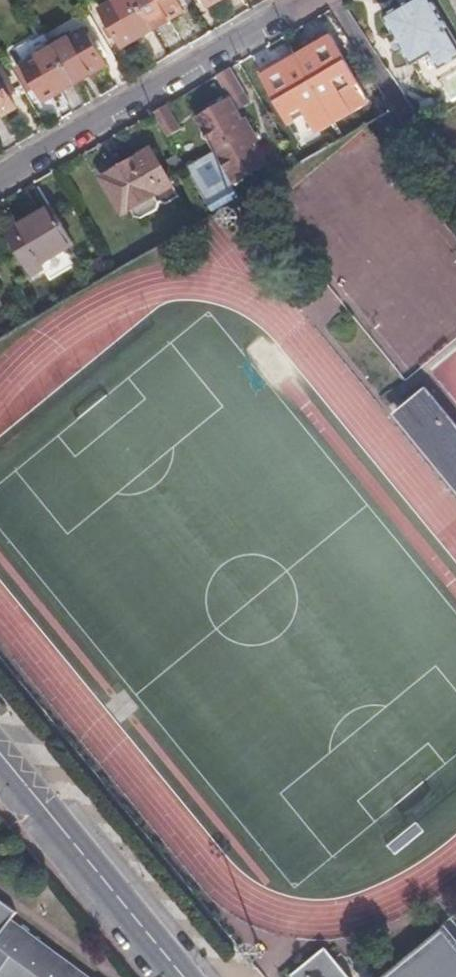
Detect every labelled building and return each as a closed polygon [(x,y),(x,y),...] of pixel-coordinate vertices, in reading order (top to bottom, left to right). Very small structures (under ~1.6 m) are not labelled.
[(135,0),(114,0),(101,8),(122,44),(151,27),(135,0)] [(151,27),(183,9),(177,0),(135,0),(151,27)] [(455,57),(455,47),(429,0),(409,0),(382,15),(409,64),(411,63),(429,53),(437,67),(455,57)] [(455,17),(455,0),(446,0),(455,17)] [(82,27),(51,45),(73,82),(104,64),(82,27)] [(322,66),(340,56),(329,36),(311,46),(322,66)] [(73,82),(51,45),(21,63),(43,100),(73,82)] [(293,57),(330,123),(366,103),(340,56),(322,66),(311,46),(293,57)] [(437,67),(429,53),(411,63),(422,84),(455,65),(455,57),(437,67)] [(296,143),(330,123),(293,57),(274,67),(285,87),(269,97),(296,143)] [(257,77),(269,97),(285,87),(274,67),(257,77)] [(239,93),(225,69),(224,69),(212,76),(225,99),(226,101),(239,93)] [(15,106),(0,82),(0,114),(15,106)] [(204,143),(210,152),(210,151),(247,130),(240,118),(237,120),(226,101),(225,99),(191,119),(199,132),(198,133),(197,139),(203,143),(204,143)] [(148,113),(162,138),(175,131),(160,106),(148,113)] [(210,151),(210,152),(215,162),(213,163),(214,170),(220,173),(221,173),(228,186),(263,166),(251,144),(254,143),(247,130),(210,151)] [(147,149),(107,171),(112,179),(104,185),(120,214),(127,210),(129,215),(140,218),(153,210),(156,203),(161,206),(175,198),(147,149)] [(112,179),(107,171),(98,176),(104,185),(112,179)] [(14,247),(26,269),(69,245),(48,208),(12,228),(21,242),(14,247)] [(89,265),(97,279),(107,273),(99,259),(89,265)] [(455,486),(455,425),(425,386),(394,412),(455,486)] [(16,918),(19,914),(0,900),(0,906),(16,918)] [(0,906),(0,941),(14,921),(16,918),(0,906)] [(14,921),(0,941),(0,952),(35,976),(91,976),(14,921)] [(454,941),(443,927),(381,976),(455,976),(455,939),(454,941)] [(293,976),(350,976),(324,946),(291,974),(293,976)] [(0,952),(0,976),(35,976),(0,952)]
